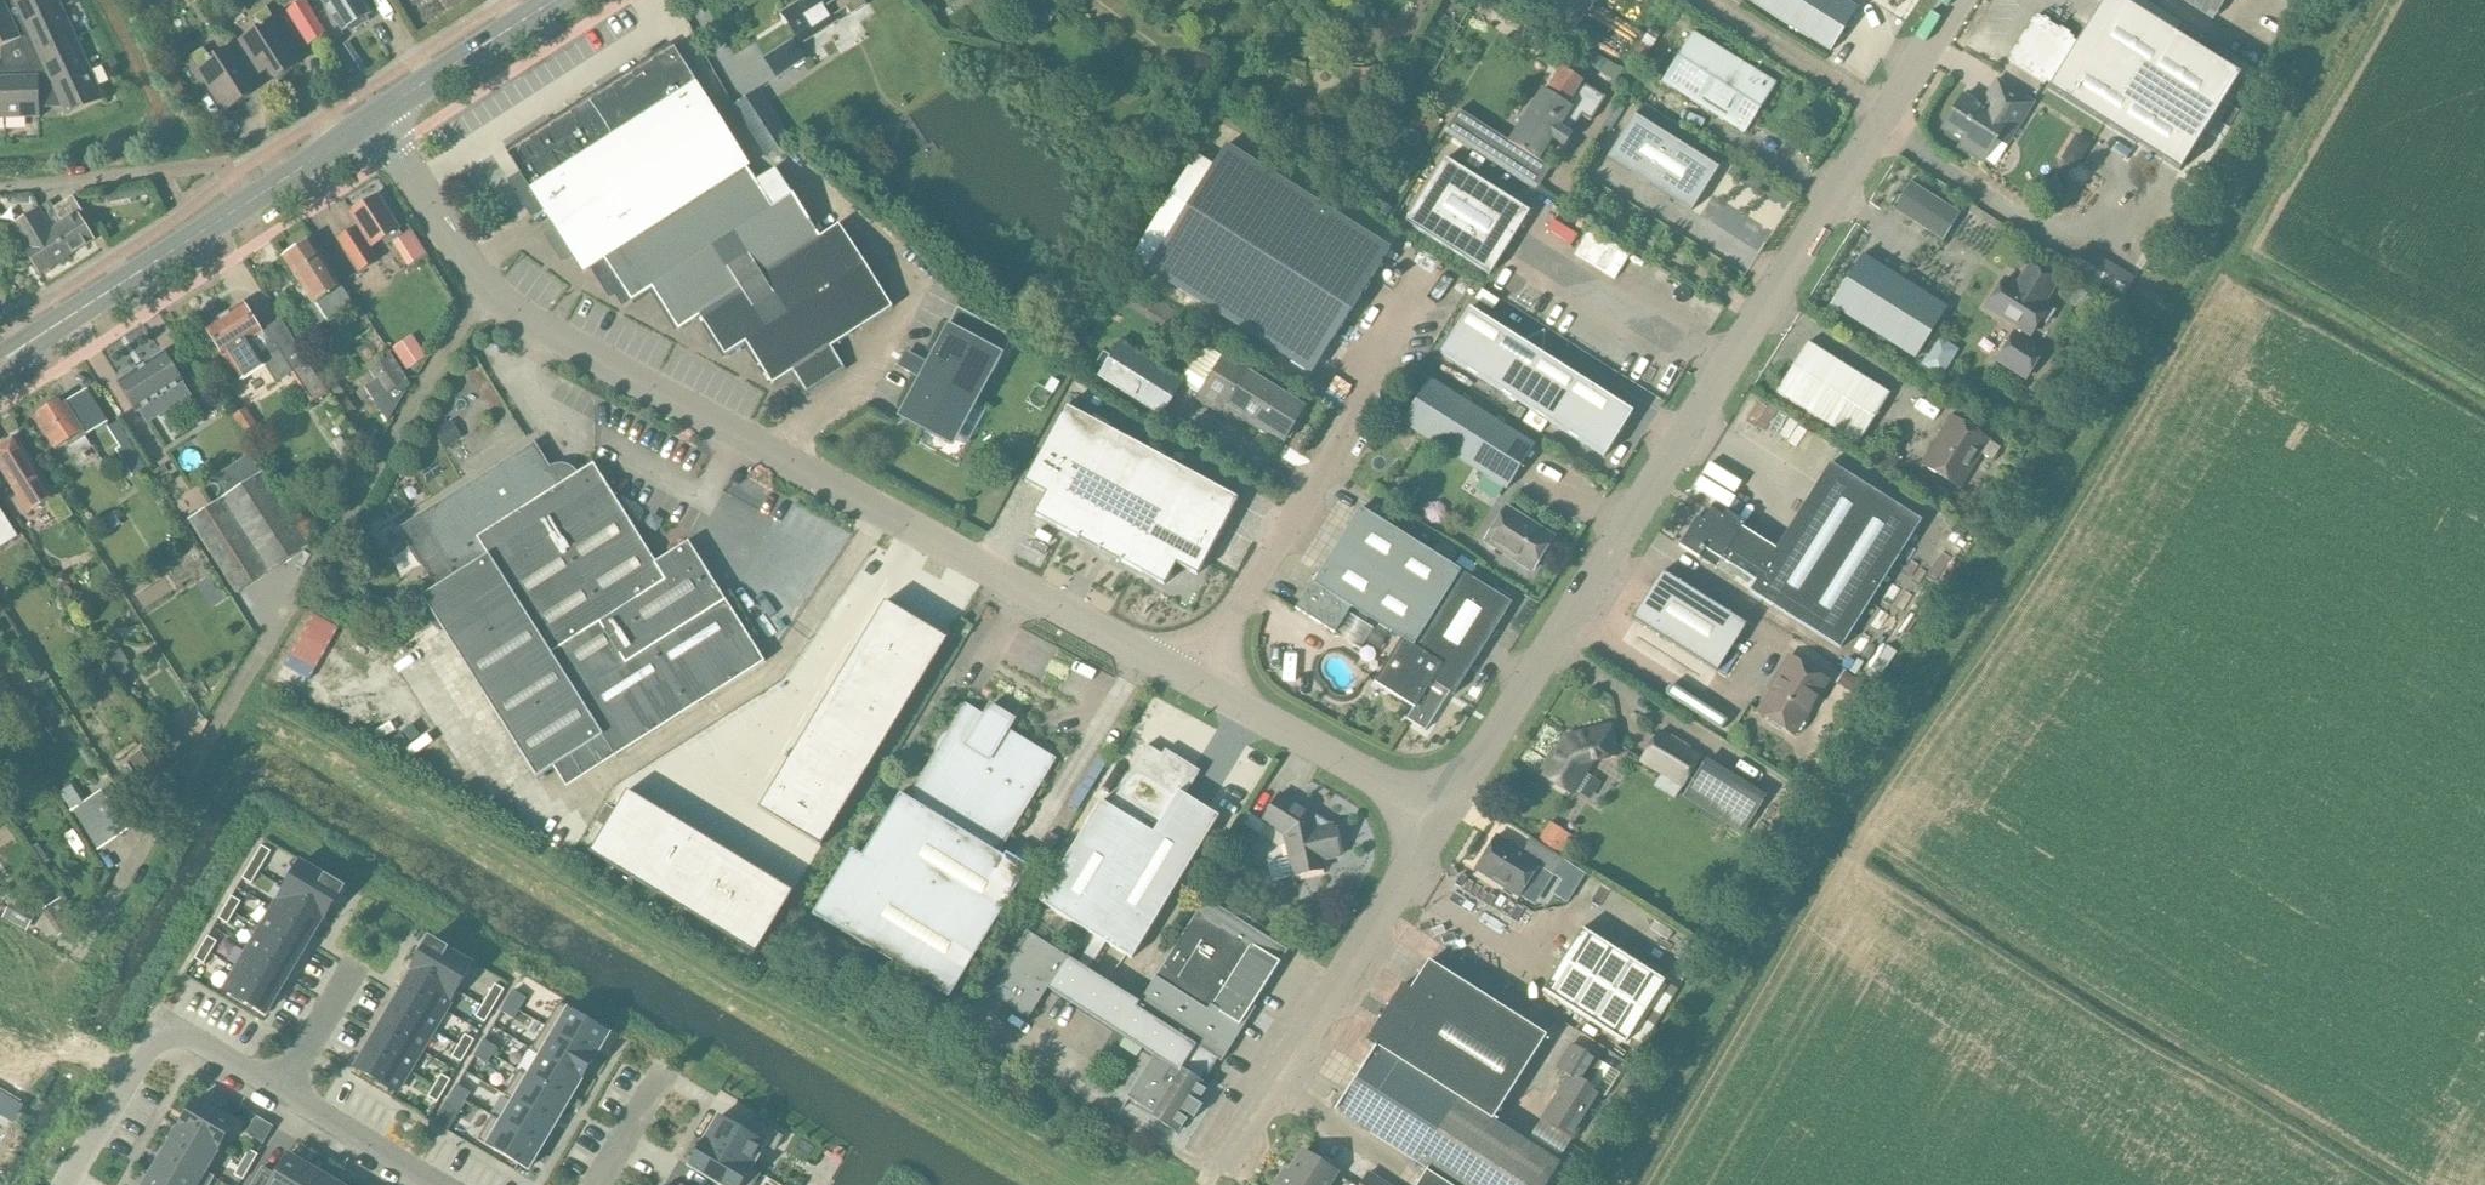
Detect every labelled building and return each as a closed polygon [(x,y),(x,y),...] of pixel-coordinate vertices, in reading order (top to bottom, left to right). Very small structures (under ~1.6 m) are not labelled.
[(40,118),(40,107),(63,106),(68,117),(105,100),(59,0),(0,0),(0,48),(4,47),(4,69),(0,69),(0,119),(40,118)] [(286,10),(307,45),(326,34),(306,0),(303,0),(286,10)] [(344,29),(349,26),(352,30),(368,20),(365,16),(370,13),(362,2),(361,0),(326,0),(344,29)] [(849,8),(852,14),(866,6),(862,0),(801,0),(803,3),(783,15),(801,44),(837,22),(834,17),(849,8)] [(1049,0),(1008,0),(1046,31),(1062,11),(1049,0)] [(1831,52),(1858,9),(1843,0),(1748,0),(1831,52)] [(2009,61),(2045,84),(2047,82),(2051,84),(2048,89),(2068,102),(2158,158),(2218,62),(2129,6),(2120,0),(2104,0),(2077,43),(2073,41),(2074,38),(2038,16),(2009,61)] [(2213,20),(2226,0),(2182,0),(2213,20)] [(238,46),(257,76),(269,69),(276,79),(302,62),(283,32),(288,29),(273,5),(255,17),(263,30),(238,46)] [(1293,27),(1276,37),(1285,52),(1292,48),(1289,43),(1299,37),(1293,27)] [(1775,84),(1755,71),(1694,33),(1663,82),(1724,120),(1744,133),(1775,84)] [(803,60),(805,59),(794,42),(767,59),(779,77),(793,67),(797,71),(807,65),(803,60)] [(244,85),(257,76),(238,46),(213,62),(204,48),(185,60),(200,85),(205,82),(225,112),(251,95),(244,85)] [(688,71),(686,67),(673,47),(671,48),(672,49),(622,80),(698,198),(746,167),(748,166),(688,71)] [(1509,141),(1508,142),(1539,162),(1540,161),(1539,160),(1552,139),(1565,147),(1572,136),(1570,134),(1582,116),(1591,122),(1606,98),(1561,70),(1547,93),(1543,90),(1510,142),(1509,141)] [(622,80),(569,114),(645,232),(698,198),(622,80)] [(1959,148),(1980,161),(1982,162),(1998,137),(2007,144),(2033,103),(2018,93),(1997,80),(1981,107),(1963,96),(1942,129),(1963,142),(1959,148)] [(769,158),(793,142),(760,91),(735,106),(769,158)] [(584,271),(592,266),(645,232),(569,114),(510,152),(509,151),(508,152),(522,175),(513,181),(512,179),(511,180),(534,216),(545,209),(557,228),(547,234),(564,261),(574,255),(584,271)] [(1608,158),(1692,211),(1719,168),(1635,115),(1608,158)] [(2076,135),(2060,160),(2076,170),(2091,144),(2076,135)] [(1225,146),(1214,164),(1198,154),(1131,259),(1312,374),(1390,250),(1225,146)] [(1406,222),(1469,262),(1490,275),(1530,212),(1446,159),(1406,222)] [(1726,164),(1708,192),(1720,200),(1728,188),(1740,196),(1751,180),(1726,164)] [(679,330),(700,316),(819,237),(775,169),(755,182),(746,167),(698,198),(645,232),(592,266),(612,297),(616,294),(623,306),(632,300),(633,302),(653,289),(679,330)] [(1909,182),(1892,208),(1943,241),(1960,214),(1909,182)] [(106,191),(106,192),(107,202),(148,197),(146,185),(106,191)] [(51,202),(37,210),(68,257),(94,241),(78,216),(83,213),(73,197),(55,208),(51,202)] [(352,214),(360,226),(339,240),(360,272),(381,259),(377,252),(402,236),(378,197),(352,214)] [(1378,201),(1372,210),(1386,220),(1393,210),(1378,201)] [(40,274),(68,257),(37,210),(36,211),(35,210),(21,217),(9,225),(16,236),(40,274)] [(806,392),(845,367),(832,346),(892,308),(839,225),(819,237),(700,316),(726,357),(746,344),(772,384),(792,371),(806,392)] [(1581,226),(1568,252),(1617,277),(1630,251),(1581,226)] [(423,257),(411,237),(391,250),(404,269),(423,257)] [(353,304),(325,260),(312,240),(284,258),(313,304),(315,303),(327,321),(353,304)] [(1947,308),(1884,268),(1863,255),(1831,306),(1915,359),(1947,308)] [(2077,258),(2071,267),(2096,282),(2121,297),(2126,289),(2077,258)] [(2030,336),(2039,321),(2047,326),(2056,312),(2048,307),(2043,304),(2056,283),(2050,279),(2029,266),(2016,287),(2005,280),(1987,308),(2030,336)] [(1127,306),(1168,330),(1178,312),(1138,288),(1127,306)] [(2077,288),(2068,302),(2082,312),(2092,297),(2077,288)] [(284,317),(294,310),(286,296),(275,302),(284,317)] [(239,377),(264,361),(277,383),(295,372),(313,401),(328,391),(294,340),(281,320),(261,332),(243,304),(206,327),(224,357),(226,356),(239,377)] [(962,421),(973,399),(984,378),(989,381),(1013,336),(958,308),(949,327),(948,326),(934,351),(939,353),(932,367),(923,362),(916,375),(925,379),(916,396),(905,417),(929,430),(932,425),(948,434),(957,418),(962,421)] [(1470,309),(1441,354),(1604,457),(1633,413),(1470,309)] [(1995,362),(2027,382),(2046,351),(2015,330),(1995,362)] [(413,335),(393,348),(407,370),(427,357),(413,335)] [(1938,337),(1920,365),(1941,378),(1958,349),(1938,337)] [(1098,377),(1160,416),(1181,382),(1120,343),(1098,377)] [(1777,392),(1859,444),(1890,395),(1808,343),(1777,392)] [(183,383),(178,374),(164,353),(119,382),(138,411),(141,410),(149,423),(190,396),(182,383),(183,383)] [(368,367),(385,394),(407,380),(389,353),(368,367)] [(1303,407),(1225,358),(1200,397),(1226,413),(1230,407),(1282,440),(1303,407)] [(1430,380),(1402,423),(1507,490),(1535,446),(1430,380)] [(35,417),(48,437),(56,450),(70,442),(73,447),(109,424),(87,390),(66,403),(64,399),(35,417)] [(1514,402),(1507,412),(1520,420),(1526,410),(1514,402)] [(1066,406),(1025,482),(1047,494),(1035,515),(1078,538),(1077,539),(1078,539),(1078,540),(1079,540),(1080,539),(1080,538),(1092,528),(1107,537),(1153,453),(1066,406)] [(247,407),(228,419),(240,437),(258,424),(247,407)] [(148,468),(119,421),(109,428),(121,447),(117,450),(134,476),(148,468)] [(452,421),(434,431),(444,449),(463,439),(452,421)] [(1176,421),(1166,435),(1179,443),(1188,429),(1176,421)] [(1923,465),(1944,478),(1958,487),(1980,453),(1992,461),(2000,448),(1958,421),(1942,447),(1937,444),(1923,465)] [(13,489),(29,514),(55,498),(17,438),(0,448),(0,467),(13,489)] [(418,518),(400,529),(437,588),(423,597),(539,778),(555,768),(567,787),(616,756),(603,736),(602,734),(596,726),(586,710),(500,573),(560,533),(555,524),(576,510),(571,502),(604,481),(594,464),(561,485),(535,443),(418,518)] [(1153,453),(1107,537),(1123,545),(1121,560),(1120,561),(1120,562),(1121,562),(1121,563),(1122,563),(1122,562),(1165,585),(1176,564),(1198,575),(1239,499),(1153,453)] [(229,495),(189,520),(237,594),(310,546),(289,513),(252,456),(243,462),(253,479),(229,495)] [(1830,464),(1776,550),(1756,582),(1749,592),(1840,649),(1921,521),(1830,464)] [(560,533),(500,573),(586,710),(596,726),(602,734),(603,736),(616,756),(664,726),(744,676),(765,663),(689,542),(656,563),(604,481),(571,502),(576,510),(555,524),(560,533)] [(303,505),(289,513),(310,546),(322,537),(303,505)] [(1554,537),(1533,524),(1506,507),(1485,542),(1532,572),(1554,537)] [(1512,604),(1491,591),(1361,509),(1318,577),(1316,577),(1296,609),(1335,634),(1351,608),(1402,640),(1374,683),(1414,708),(1407,720),(1426,731),(1450,693),(1454,695),(1512,604)] [(0,547),(17,536),(0,510),(0,546),(0,547)] [(1680,546),(1699,559),(1716,569),(1722,560),(1756,582),(1776,550),(1742,529),(1745,524),(1726,512),(1723,518),(1710,510),(1703,522),(1697,518),(1680,546)] [(64,571),(51,579),(60,592),(72,584),(64,571)] [(1636,614),(1718,666),(1744,625),(1662,573),(1636,614)] [(410,586),(387,600),(395,614),(418,600),(410,586)] [(885,602),(847,664),(879,683),(916,621),(885,602)] [(974,627),(963,620),(956,631),(967,637),(974,627)] [(916,621),(879,683),(910,702),(948,640),(916,621)] [(1377,626),(1366,642),(1379,650),(1389,634),(1377,626)] [(296,627),(268,677),(318,705),(337,671),(350,678),(359,662),(296,627)] [(131,663),(128,657),(122,649),(110,657),(114,666),(123,680),(133,673),(128,665),(131,663)] [(1788,658),(1777,675),(1780,678),(1758,712),(1794,735),(1795,733),(1798,735),(1803,731),(1807,723),(1810,717),(1806,715),(1827,682),(1788,658)] [(1659,701),(1725,733),(1744,692),(1679,661),(1659,701)] [(847,664),(833,688),(895,726),(910,702),(879,683),(847,664)] [(1859,698),(1862,692),(1865,694),(1871,686),(1846,669),(1839,680),(1837,684),(1859,698)] [(833,688),(818,712),(880,750),(895,726),(833,688)] [(991,715),(987,717),(966,704),(908,799),(900,794),(862,857),(852,851),(839,871),(812,914),(949,998),(976,955),(1001,913),(1030,867),(1009,854),(1007,859),(999,854),(1044,781),(1057,760),(1035,747),(1006,729),(1006,724),(1003,720),(995,716),(991,715)] [(341,706),(333,719),(393,752),(400,739),(341,706)] [(188,753),(183,745),(174,733),(178,731),(168,718),(165,720),(158,710),(144,720),(169,755),(175,764),(188,753)] [(818,712),(803,737),(865,774),(880,750),(818,712)] [(1589,731),(1566,736),(1541,776),(1572,795),(1592,762),(1617,757),(1610,726),(1589,731)] [(1700,758),(1659,733),(1641,762),(1682,787),(1700,758)] [(803,737),(789,761),(851,798),(865,774),(803,737)] [(171,769),(158,750),(154,745),(131,760),(148,787),(172,772),(171,769)] [(1101,802),(1040,902),(1090,934),(1073,961),(1084,968),(1101,942),(1132,959),(1207,838),(1219,817),(1179,793),(1194,768),(1173,756),(1170,761),(1148,747),(1110,807),(1101,802)] [(1768,796),(1707,758),(1683,797),(1744,834),(1768,796)] [(789,761),(774,785),(836,823),(851,798),(789,761)] [(774,785),(759,809),(821,847),(836,823),(774,785)] [(72,810),(98,851),(137,827),(111,786),(72,810)] [(628,791),(590,854),(617,870),(655,808),(628,791)] [(1281,794),(1268,814),(1262,822),(1284,836),(1293,877),(1302,875),(1326,870),(1324,861),(1340,858),(1332,825),(1317,828),(1314,815),(1281,794)] [(655,808),(617,870),(645,887),(683,825),(655,808)] [(1550,822),(1539,840),(1561,854),(1572,836),(1550,822)] [(683,825),(645,887),(673,904),(711,842),(683,825)] [(1578,868),(1564,860),(1531,839),(1522,853),(1496,837),(1476,869),(1520,897),(1539,867),(1554,876),(1568,884),(1578,868)] [(711,842),(673,904),(700,921),(738,859),(711,842)] [(262,846),(249,868),(258,873),(271,852),(262,846)] [(738,859),(700,921),(728,938),(766,876),(738,859)] [(301,866),(287,890),(326,914),(340,889),(301,866)] [(249,868),(242,879),(252,885),(258,873),(249,868)] [(766,876),(728,938),(755,955),(793,892),(766,876)] [(287,890),(275,910),(312,932),(322,916),(324,917),(326,914),(287,890)] [(232,896),(225,908),(235,913),(241,902),(232,896)] [(79,924),(62,898),(43,910),(60,937),(79,924)] [(1027,932),(989,993),(1029,1019),(1049,989),(1155,1056),(1127,1100),(1145,1111),(1178,1132),(1206,1087),(1202,1084),(1181,1071),(1197,1046),(1218,1060),(1240,1026),(1280,963),(1287,952),(1206,899),(1198,912),(1156,978),(1140,1003),(1084,968),(1073,961),(1068,958),(1027,932)] [(28,931),(35,917),(11,904),(5,918),(28,931)] [(225,908),(218,919),(228,925),(235,913),(225,908)] [(275,910),(263,930),(300,952),(312,932),(275,910)] [(1543,991),(1625,1044),(1639,1052),(1644,1045),(1678,990),(1665,981),(1582,929),(1543,991)] [(263,930),(251,950),(288,972),(300,952),(263,930)] [(0,940),(0,976),(40,1000),(59,968),(3,935),(0,940)] [(220,940),(212,935),(204,947),(213,953),(220,940)] [(431,942),(416,967),(455,990),(470,966),(431,942)] [(201,947),(195,959),(204,965),(211,953),(201,947)] [(251,950),(239,970),(276,992),(288,972),(251,950)] [(1392,1003),(1367,1042),(1375,1048),(1376,1047),(1493,1122),(1518,1082),(1547,1036),(1429,962),(1411,990),(1403,985),(1392,1003)] [(416,973),(407,988),(443,1010),(455,990),(416,967),(413,971),(416,973)] [(239,970),(227,990),(265,1012),(276,992),(239,970)] [(495,984),(482,1006),(492,1011),(505,990),(495,984)] [(407,988),(395,1008),(432,1030),(443,1010),(407,988)] [(513,990),(507,1001),(520,1009),(527,998),(513,990)] [(507,1001),(500,1012),(514,1020),(520,1009),(507,1001)] [(559,1004),(544,1029),(596,1059),(611,1034),(567,1008),(566,1008),(559,1004)] [(482,1006),(475,1017),(485,1023),(492,1011),(482,1006)] [(395,1008),(383,1028),(420,1050),(432,1030),(395,1008)] [(383,1028),(371,1048),(408,1070),(420,1050),(383,1028)] [(544,1029),(531,1050),(539,1055),(583,1081),(596,1059),(544,1029)] [(17,1040),(0,1030),(0,1068),(17,1040)] [(465,1035),(458,1046),(468,1052),(475,1041),(465,1035)] [(484,1040),(479,1048),(492,1056),(497,1048),(484,1040)] [(1557,1068),(1569,1076),(1542,1118),(1573,1138),(1601,1094),(1585,1084),(1599,1062),(1572,1045),(1557,1068)] [(458,1046),(452,1057),(462,1062),(468,1052),(458,1046)] [(1335,1111),(1356,1124),(1428,1170),(1418,1184),(1547,1184),(1560,1165),(1493,1122),(1376,1047),(1375,1048),(1335,1111)] [(371,1048),(359,1068),(396,1090),(408,1070),(371,1048)] [(479,1048),(474,1057),(487,1065),(492,1056),(479,1048)] [(539,1055),(526,1076),(571,1102),(583,1081),(539,1055)] [(1600,1062),(1586,1084),(1605,1097),(1620,1075),(1600,1062)] [(519,1071),(504,1095),(512,1100),(511,1101),(556,1128),(571,1102),(526,1076),(519,1071)] [(441,1075),(435,1086),(444,1092),(451,1081),(441,1075)] [(457,1085),(452,1093),(466,1101),(471,1093),(457,1085)] [(435,1086),(428,1097),(437,1103),(444,1092),(435,1086)] [(214,1092),(208,1101),(222,1109),(228,1100),(214,1092)] [(452,1093),(447,1102),(461,1110),(466,1101),(452,1093)] [(182,1125),(219,1148),(233,1123),(196,1101),(182,1125)] [(511,1101),(500,1121),(544,1147),(556,1128),(511,1101)] [(718,1115),(702,1141),(752,1171),(753,1169),(767,1146),(775,1151),(783,1137),(756,1121),(748,1133),(718,1115)] [(492,1116),(478,1140),(485,1145),(485,1146),(529,1172),(544,1147),(500,1121),(492,1116)] [(256,1117),(246,1134),(264,1144),(274,1127),(256,1117)] [(182,1125),(167,1150),(205,1172),(219,1148),(182,1125)] [(687,1168),(715,1184),(755,1184),(761,1174),(753,1169),(752,1171),(702,1141),(687,1168)] [(153,1174),(171,1184),(210,1184),(215,1177),(205,1172),(167,1150),(153,1174)] [(250,1150),(242,1163),(251,1168),(258,1155),(250,1150)] [(1336,1172),(1304,1152),(1290,1174),(1286,1171),(1277,1184),(1328,1184),(1336,1172)] [(312,1170),(288,1156),(276,1175),(263,1168),(253,1184),(304,1184),(312,1170)] [(235,1175),(244,1180),(251,1168),(242,1163),(235,1175)] [(336,1184),(312,1170),(304,1184),(336,1184)] [(1363,1184),(1389,1184),(1371,1173),(1363,1184)] [(153,1174),(146,1184),(171,1184),(153,1174)]
